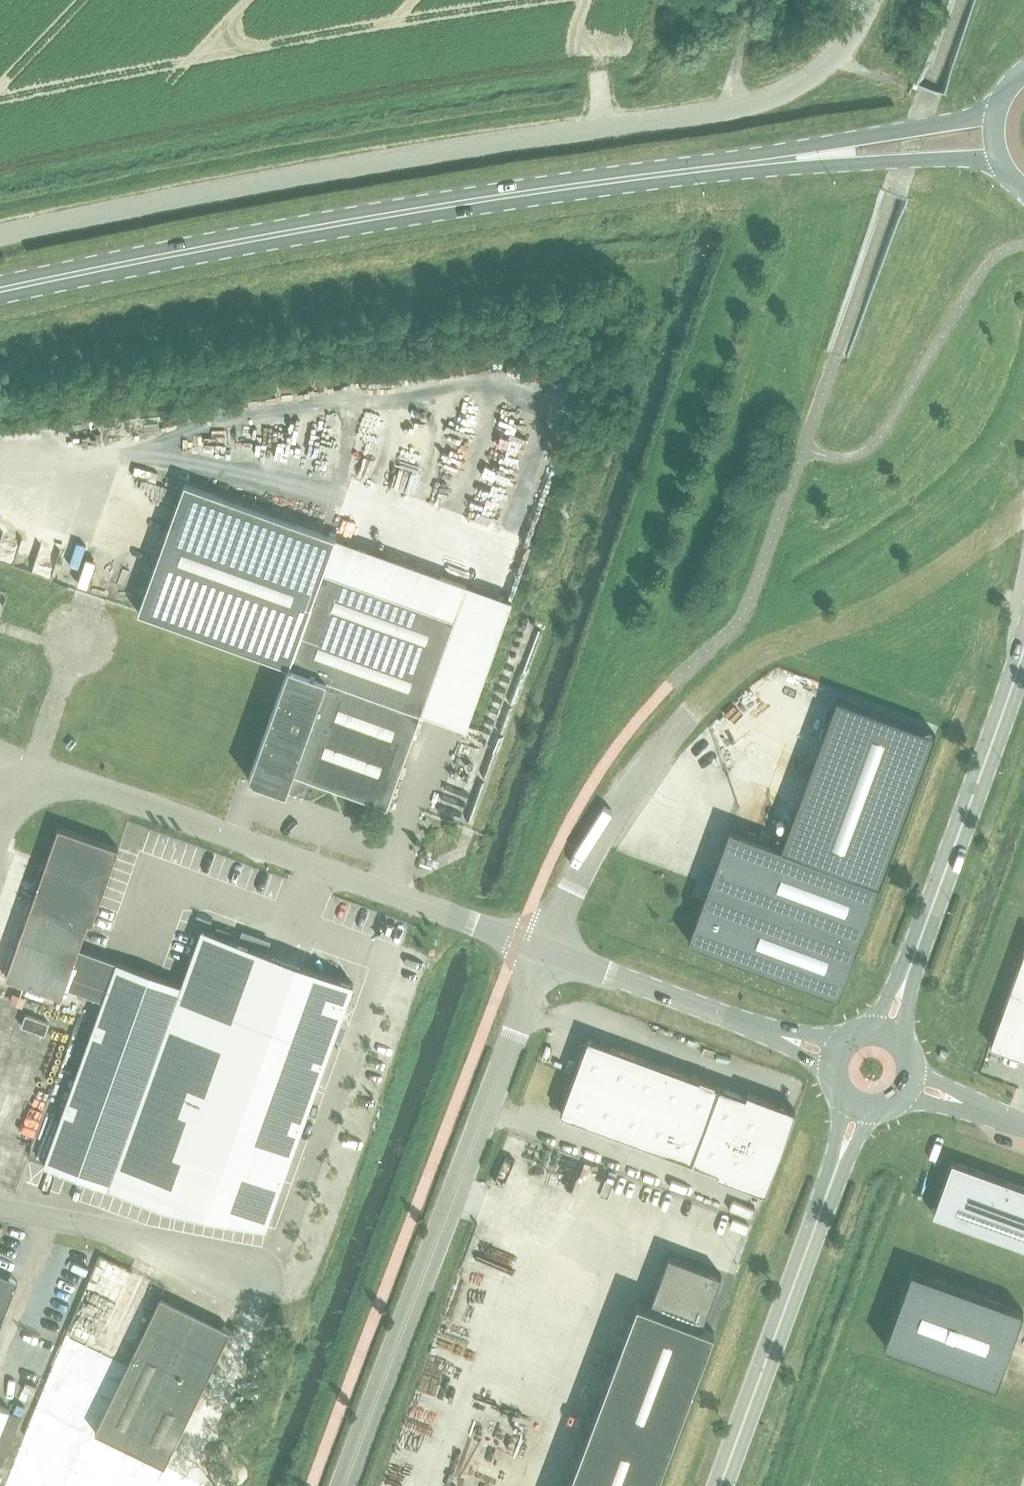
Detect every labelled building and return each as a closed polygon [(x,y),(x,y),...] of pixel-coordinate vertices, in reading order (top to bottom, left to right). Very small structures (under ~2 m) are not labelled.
[(292,667),(252,779),(286,791),(293,773),(387,807),(419,717),(453,622),(322,575),(335,537),(188,484),(141,612),(292,667)] [(522,603),(335,537),(322,575),(453,622),(419,717),(476,735),(522,603)] [(808,777),(781,847),(880,884),(905,812),(936,729),(838,695),(808,777)] [(92,923),(119,848),(59,827),(45,865),(41,863),(28,900),(32,901),(6,977),(62,996),(65,987),(79,948),(88,922),(92,923)] [(781,847),(729,828),(688,941),(838,996),(880,884),(781,847)] [(265,1227),(353,983),(200,928),(180,984),(107,1188),(161,1207),(265,1227)] [(43,1165),(107,1188),(180,984),(79,948),(65,987),(102,999),(43,1165)] [(1011,989),(1023,994),(1023,952),(1011,989)] [(990,1045),(1023,1057),(1023,994),(1011,989),(990,1045)] [(12,994),(9,1004),(22,1008),(25,999),(12,994)] [(588,1035),(575,1073),(601,1083),(614,1045),(588,1035)] [(614,1045),(601,1083),(627,1092),(641,1055),(614,1045)] [(641,1055),(627,1092),(653,1102),(667,1065),(641,1055)] [(693,1074),(667,1065),(653,1102),(679,1112),(693,1074)] [(601,1083),(575,1073),(561,1110),(587,1120),(601,1083)] [(719,1084),(693,1074),(679,1112),(706,1122),(719,1084)] [(601,1083),(587,1120),(613,1130),(627,1092),(601,1083)] [(719,1084),(706,1122),(732,1131),(746,1094),(719,1084)] [(747,1090),(746,1094),(732,1131),(780,1149),(796,1108),(747,1090)] [(653,1102),(627,1092),(613,1130),(639,1140),(653,1102)] [(653,1102),(639,1140),(666,1149),(679,1112),(653,1102)] [(679,1112),(666,1149),(692,1159),(706,1122),(679,1112)] [(706,1122),(692,1159),(718,1169),(732,1131),(706,1122)] [(732,1131),(718,1169),(717,1173),(765,1191),(780,1149),(732,1131)] [(952,1161),(933,1213),(1023,1246),(1023,1187),(952,1161)] [(567,1485),(654,1485),(713,1328),(701,1324),(721,1272),(668,1252),(649,1304),(637,1300),(567,1485)] [(911,1269),(884,1344),(996,1385),(1023,1310),(911,1269)] [(18,1282),(0,1274),(0,1326),(18,1282)] [(6,1485),(206,1485),(165,1465),(181,1432),(181,1431),(227,1337),(160,1303),(130,1364),(68,1334),(6,1485)] [(10,1408),(0,1404),(0,1431),(10,1408)]
